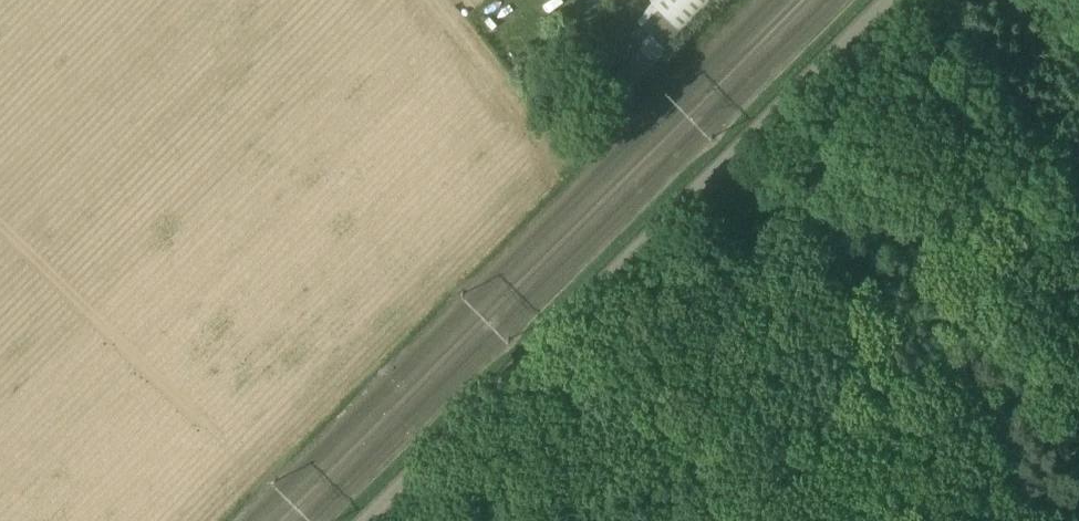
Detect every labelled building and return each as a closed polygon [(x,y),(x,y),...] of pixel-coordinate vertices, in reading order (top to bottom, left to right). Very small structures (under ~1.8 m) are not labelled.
[(642,48),(613,78),(630,95),(720,0),(655,0),(654,2),(639,22),(640,23),(632,32),(639,38),(647,30),(651,33),(642,42),(645,45),(642,48)]
